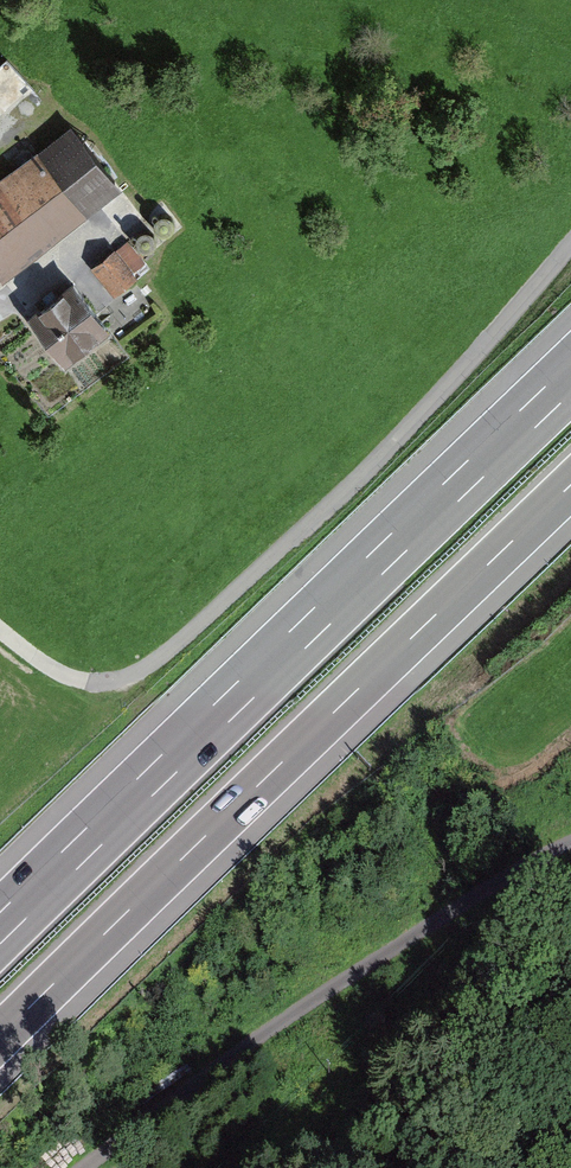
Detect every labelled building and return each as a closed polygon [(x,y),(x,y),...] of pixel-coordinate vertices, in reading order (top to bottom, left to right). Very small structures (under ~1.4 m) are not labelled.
[(0,67),(0,115),(34,83),(10,58),(0,67)] [(0,169),(0,277),(118,191),(66,121),(0,169)] [(125,241),(83,272),(104,300),(146,269),(125,241)] [(63,283),(13,318),(43,362),(93,328),(63,283)]
